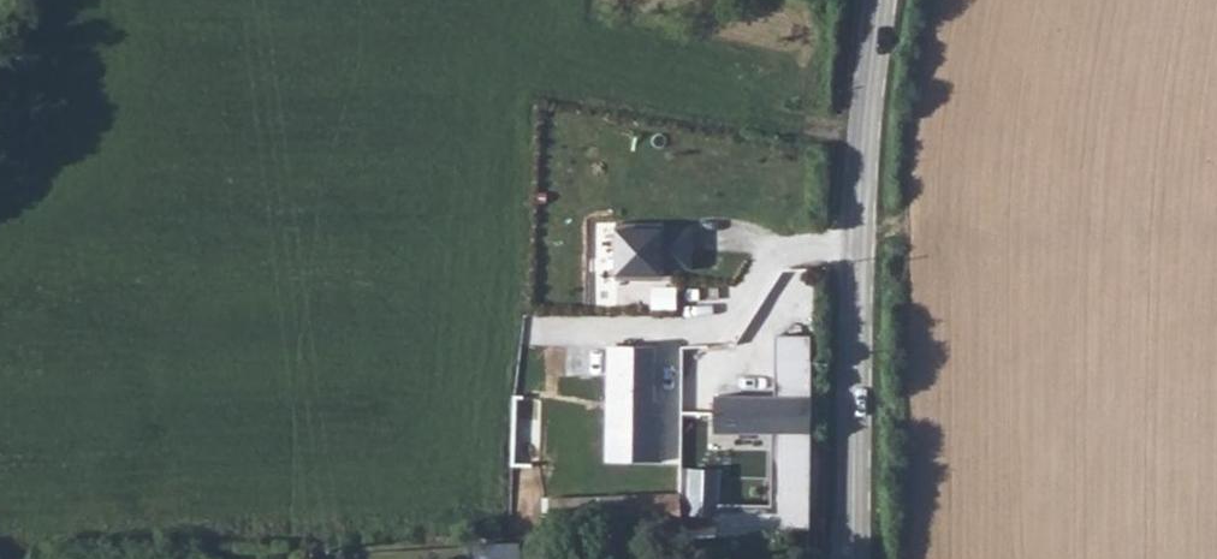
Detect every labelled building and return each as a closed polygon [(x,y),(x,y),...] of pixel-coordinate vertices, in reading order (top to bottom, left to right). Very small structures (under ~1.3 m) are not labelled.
[(661,276),(661,269),(691,269),(691,227),(615,227),(615,276),(661,276)] [(778,529),(809,529),(809,338),(778,338),(778,399),(715,399),(715,434),(778,433),(778,529)] [(607,350),(605,466),(631,466),(633,350),(607,350)] [(539,396),(523,396),(512,396),(511,469),(547,470),(549,396),(539,396)] [(733,511),(734,472),(691,471),(690,511),(733,511)] [(543,520),(682,517),(681,495),(542,498),(543,520)]
